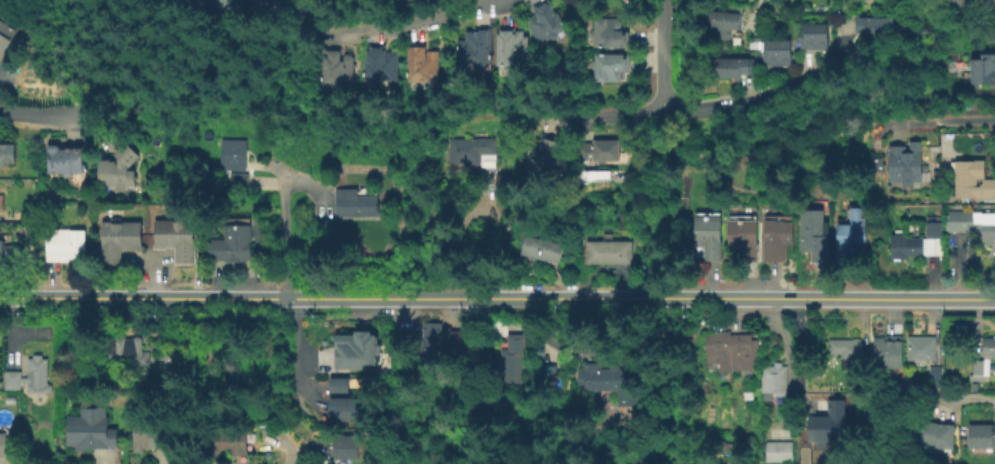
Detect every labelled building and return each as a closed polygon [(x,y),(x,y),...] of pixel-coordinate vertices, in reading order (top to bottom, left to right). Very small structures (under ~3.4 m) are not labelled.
[(213,7),(223,8),(224,0),(214,0),(213,7)] [(223,8),(224,0),(234,0),(233,10),(223,8)] [(255,14),(266,13),(265,0),(254,0),(255,14)] [(266,13),(275,12),(274,0),(265,0),(266,13)] [(275,12),(285,11),(284,0),(274,0),(275,12)] [(285,11),(284,0),(294,0),(295,11),(285,11)] [(546,2),(556,18),(558,17),(569,35),(552,46),(549,42),(539,48),(525,23),(536,17),(532,11),(546,2)] [(733,41),(718,41),(719,36),(708,35),(713,11),(745,15),(744,32),(733,33),(733,41)] [(892,29),(892,35),(866,35),(866,29),(853,29),(853,16),(892,16),(892,29)] [(18,26),(0,57),(0,29),(6,19),(18,26)] [(628,31),(628,49),(593,48),(593,42),(592,42),(589,39),(589,34),(592,31),(593,31),(594,19),(616,19),(621,23),(621,31),(628,31)] [(798,49),(798,21),(825,21),(825,49),(798,49)] [(493,71),(460,72),(460,45),(465,45),(465,37),(475,37),(475,34),(492,33),(493,71)] [(525,35),(525,40),(529,39),(529,75),(496,74),(496,37),(513,35),(513,39),(516,39),(516,35),(525,35)] [(760,66),(761,39),(789,39),(789,66),(760,66)] [(425,45),(425,49),(439,49),(439,80),(408,80),(407,45),(425,45)] [(389,46),(389,54),(401,53),(400,89),(365,89),(364,65),(367,65),(366,55),(370,54),(370,46),(389,46)] [(343,49),(342,58),(347,54),(352,54),(355,58),(354,85),(345,85),(345,88),(324,87),(325,48),(343,49)] [(979,51),(994,51),(994,85),(971,85),(971,56),(979,56),(979,51)] [(737,77),(715,77),(715,55),(752,55),(752,71),(737,71),(737,77)] [(629,56),(629,72),(621,72),(621,85),(595,84),(595,72),(593,72),(590,69),(590,65),(592,62),(595,62),(595,56),(629,56)] [(496,138),(496,170),(478,170),(478,162),(450,162),(449,139),(496,138)] [(919,149),(918,182),(888,182),(888,143),(904,143),(904,149),(909,149),(909,138),(919,138),(919,149)] [(140,154),(126,169),(134,169),(133,187),(125,186),(125,189),(114,189),(114,185),(99,184),(96,172),(98,157),(111,157),(111,159),(117,159),(117,157),(112,151),(126,139),(132,148),(140,154)] [(541,139),(559,143),(555,158),(568,161),(562,183),(521,171),(527,150),(537,152),(541,139)] [(249,141),(248,172),(222,171),(223,140),(249,141)] [(80,146),(80,172),(44,171),(43,143),(54,142),(56,145),(80,146)] [(617,143),(617,165),(577,164),(577,142),(617,143)] [(3,165),(0,165),(0,143),(13,143),(13,162),(3,162),(3,165)] [(984,177),(994,177),(994,197),(973,197),(973,196),(954,196),(954,159),(984,159),(984,177)] [(594,183),(575,188),(575,168),(613,170),(611,182),(594,183)] [(251,173),(250,192),(232,191),(233,172),(251,173)] [(380,198),(381,219),(337,218),(338,190),(359,190),(360,196),(380,198)] [(863,207),(864,249),(835,250),(835,224),(847,224),(847,207),(863,207)] [(821,210),(821,222),(826,222),(826,235),(827,235),(827,260),(809,260),(809,249),(798,249),(798,210),(821,210)] [(979,212),(994,212),(994,240),(992,240),(992,243),(982,243),(982,238),(979,238),(979,230),(945,230),(945,210),(971,210),(971,211),(979,211),(979,212)] [(120,216),(120,221),(139,222),(139,237),(142,248),(121,248),(121,263),(103,262),(103,246),(100,247),(99,236),(101,219),(110,220),(110,215),(120,216)] [(719,217),(718,261),(703,261),(703,247),(693,247),(694,216),(719,217)] [(195,243),(195,263),(175,263),(175,248),(153,250),(152,234),(152,219),(193,217),(191,230),(195,243)] [(756,239),(756,247),(757,247),(758,259),(739,260),(739,252),(727,253),(725,240),(727,226),(729,220),(757,220),(756,239)] [(250,259),(207,259),(207,237),(226,237),(226,221),(250,221),(250,259)] [(793,221),(793,249),(787,248),(787,261),(762,260),(762,221),(793,221)] [(941,237),(941,256),(904,256),(904,259),(889,259),(890,232),(904,232),(904,237),(926,237),(926,222),(941,222),(941,237)] [(83,229),(83,260),(72,260),(71,261),(44,261),(44,228),(70,228),(70,229),(83,229)] [(20,264),(0,264),(0,238),(5,238),(4,242),(18,241),(20,264)] [(563,250),(560,269),(517,258),(522,240),(563,250)] [(633,242),(632,265),(582,264),(582,241),(633,242)] [(450,327),(450,332),(465,331),(465,342),(451,343),(451,351),(422,351),(422,322),(442,322),(443,327),(450,327)] [(362,366),(335,366),(335,334),(355,334),(355,329),(373,329),(372,361),(362,361),(362,366)] [(731,331),(731,333),(753,333),(752,350),(758,350),(758,359),(726,358),(726,353),(718,353),(718,358),(707,358),(707,333),(717,333),(717,331),(731,331)] [(505,333),(524,333),(524,354),(519,354),(519,381),(498,381),(498,348),(505,348),(505,333)] [(902,335),(902,367),(874,367),(874,336),(885,336),(885,335),(902,335)] [(124,336),(126,337),(134,337),(136,336),(140,336),(142,337),(142,351),(149,351),(149,365),(107,366),(106,337),(115,337),(116,336),(124,336)] [(935,336),(935,359),(927,359),(927,366),(914,366),(914,359),(908,359),(908,336),(935,336)] [(826,338),(826,354),(839,354),(840,363),(859,363),(859,337),(826,338)] [(984,337),(994,337),(994,357),(990,357),(990,374),(985,375),(985,380),(969,379),(969,374),(973,374),(973,358),(984,359),(984,337)] [(28,385),(28,358),(34,358),(33,354),(43,355),(43,357),(49,357),(48,383),(52,383),(52,397),(27,396),(28,385)] [(601,363),(602,368),(638,366),(638,406),(618,406),(617,391),(578,392),(577,378),(580,368),(584,368),(583,362),(597,362),(601,363)] [(788,367),(788,397),(776,397),(776,401),(765,402),(765,394),(763,394),(762,367),(774,366),(773,363),(783,362),(783,366),(788,367)] [(538,392),(538,364),(556,364),(556,392),(538,392)] [(944,367),(943,388),(931,388),(931,367),(944,367)] [(349,375),(349,394),(359,395),(359,419),(328,419),(328,375),(349,375)] [(825,399),(842,399),(842,440),(822,440),(822,447),(813,447),(813,440),(805,440),(805,416),(825,416),(825,399)] [(105,414),(105,427),(114,427),(114,447),(68,447),(68,414),(79,414),(79,404),(105,404),(105,414)] [(162,416),(162,448),(142,448),(142,452),(131,451),(132,415),(162,416)] [(936,422),(954,423),(953,449),(934,448),(934,444),(914,443),(915,422),(927,423),(928,421),(936,421),(936,422)] [(993,425),(994,425),(994,448),(970,448),(970,423),(993,423),(993,425)] [(245,431),(245,454),(227,454),(227,452),(214,452),(214,430),(245,431)] [(19,455),(0,455),(0,431),(8,431),(8,437),(18,436),(19,455)] [(358,460),(331,461),(330,448),(332,434),(355,434),(356,440),(364,441),(364,453),(357,453),(358,460)] [(795,463),(766,463),(767,442),(794,442),(795,463)]
